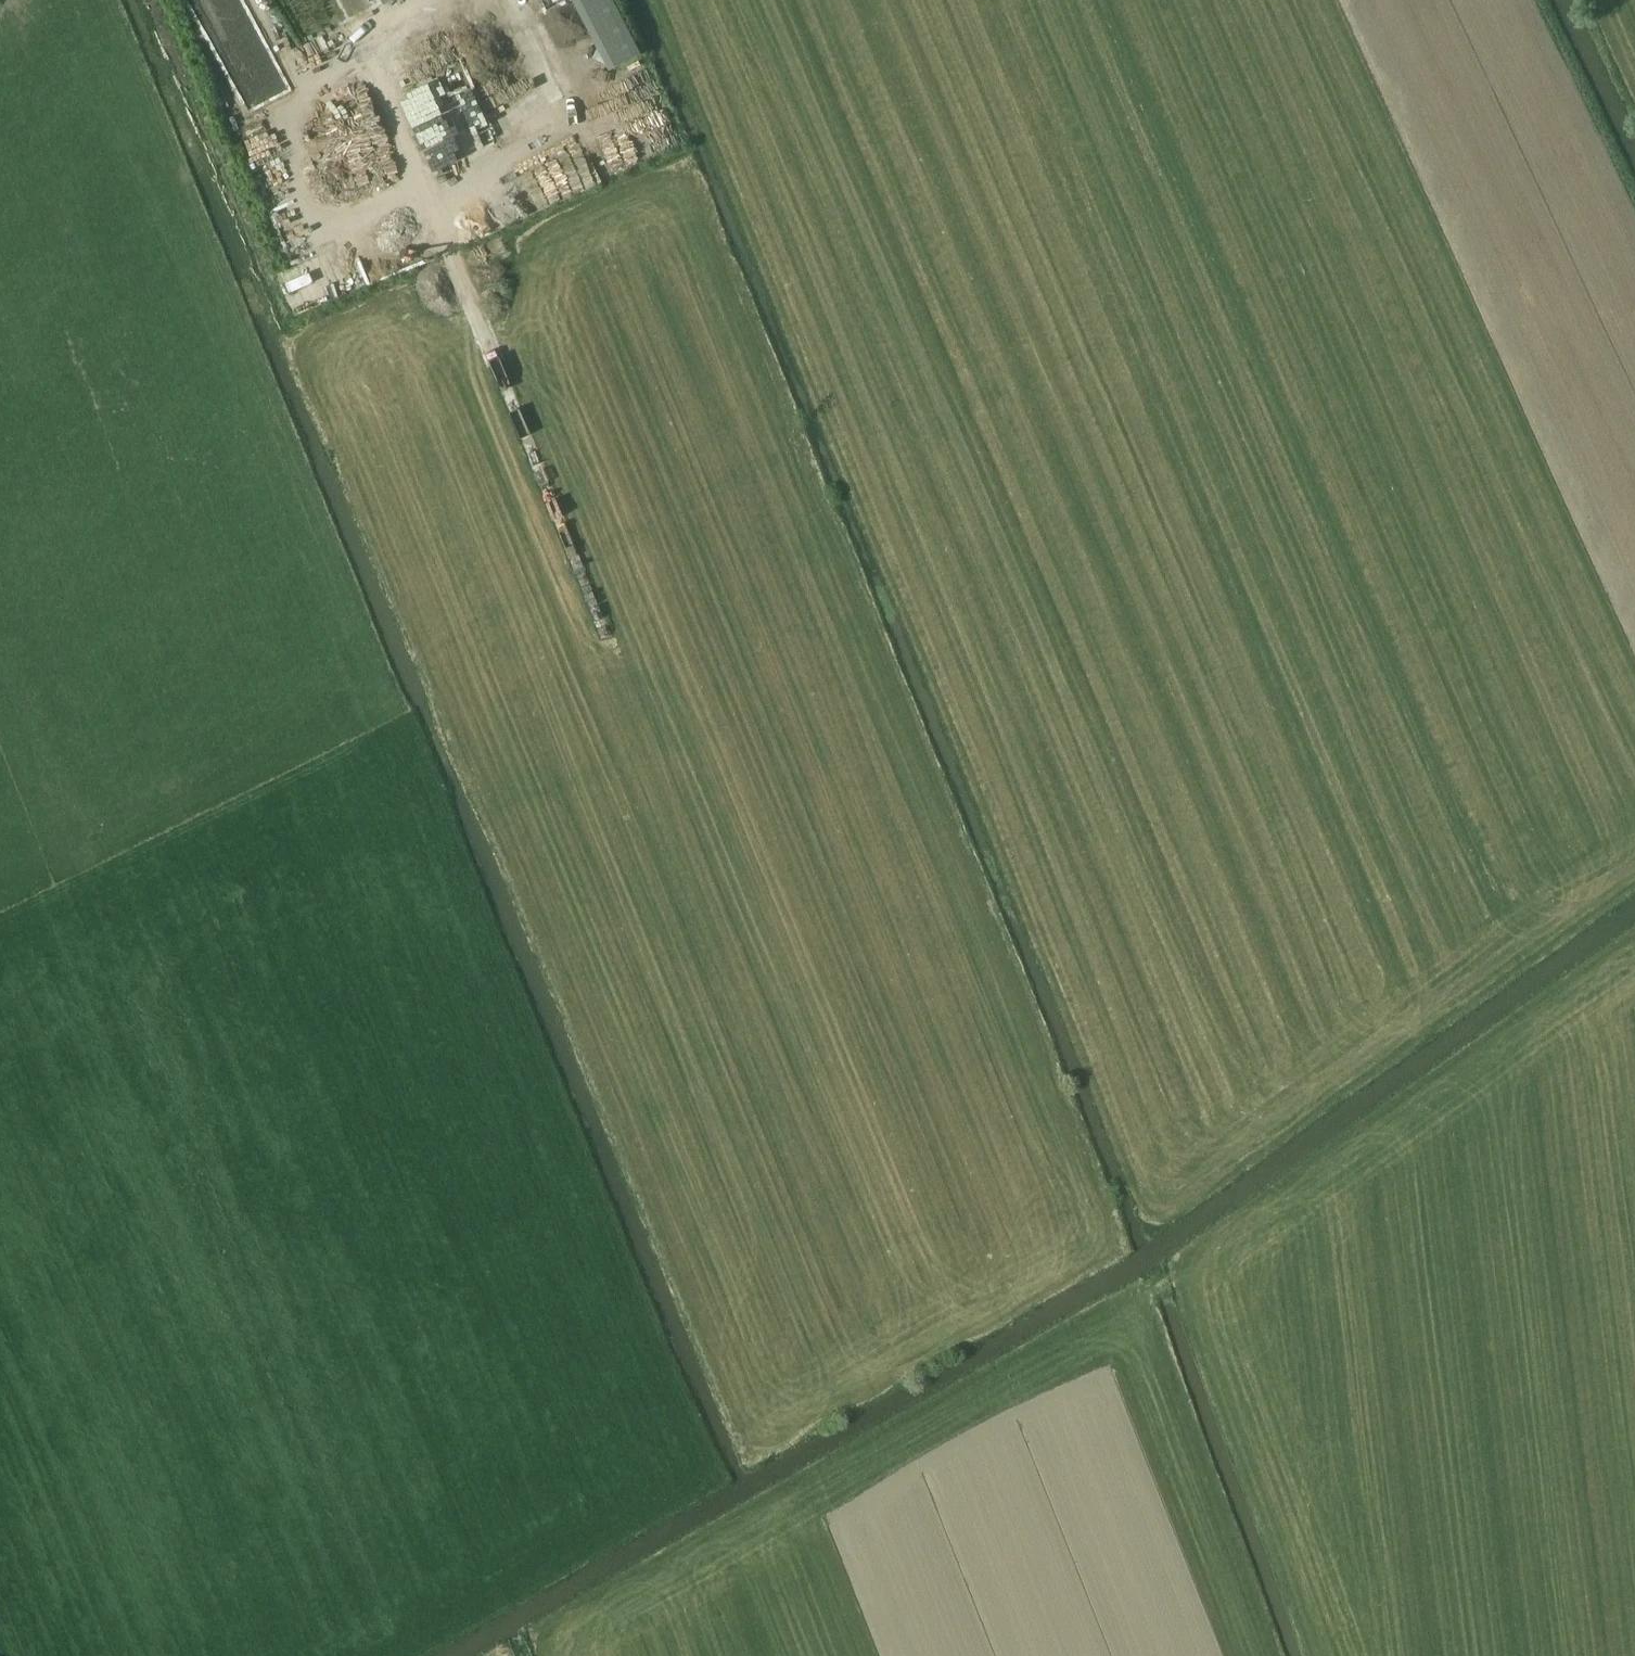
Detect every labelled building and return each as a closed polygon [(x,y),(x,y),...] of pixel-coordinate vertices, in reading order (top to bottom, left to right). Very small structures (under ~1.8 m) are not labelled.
[(643,52),(616,0),(576,0),(611,69),(643,52)] [(511,62),(488,73),(510,120),(533,110),(511,62)] [(630,79),(606,90),(626,135),(650,124),(630,79)]
